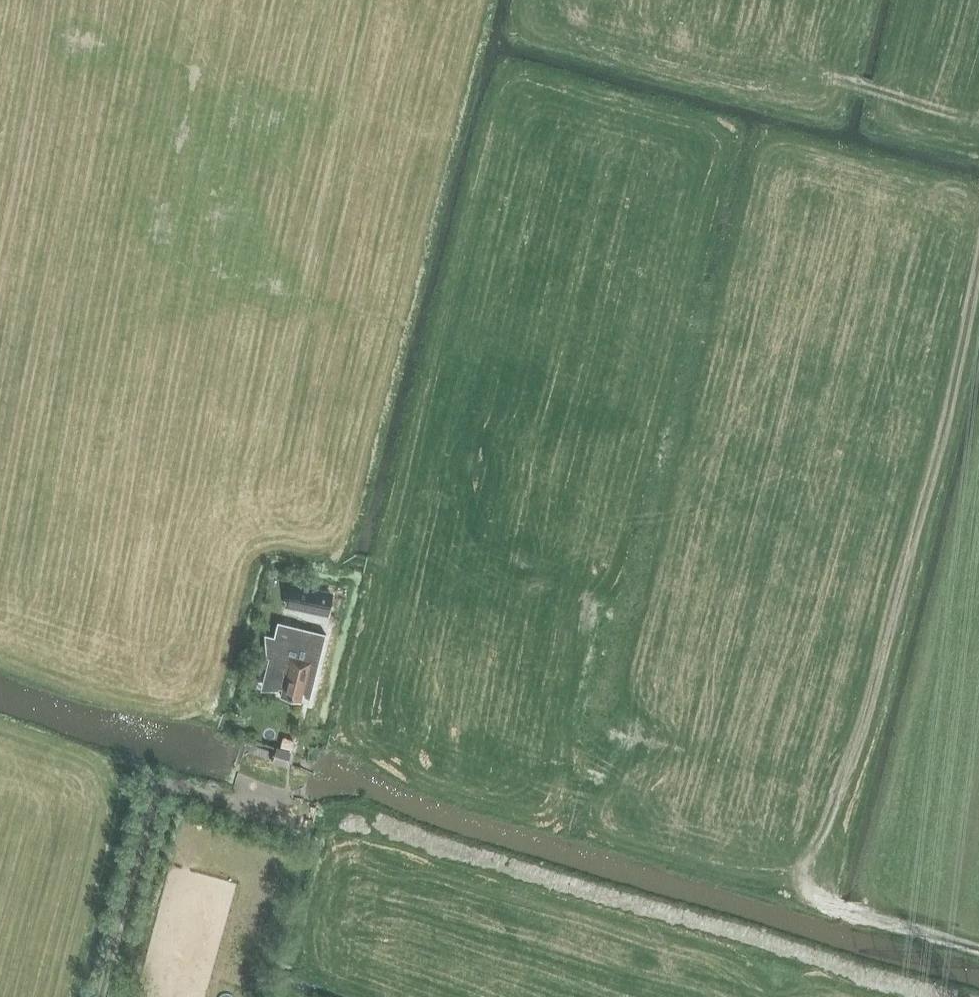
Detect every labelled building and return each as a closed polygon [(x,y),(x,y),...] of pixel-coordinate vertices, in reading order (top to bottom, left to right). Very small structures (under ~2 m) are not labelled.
[(331,593),(301,587),(297,607),(327,613),(331,593)] [(305,695),(314,663),(285,656),(277,687),(283,689),(281,696),(299,701),(301,694),(305,695)] [(290,751),(293,740),(282,737),(279,748),(290,751)] [(279,748),(275,747),(271,763),(286,767),(290,751),(279,748)]
